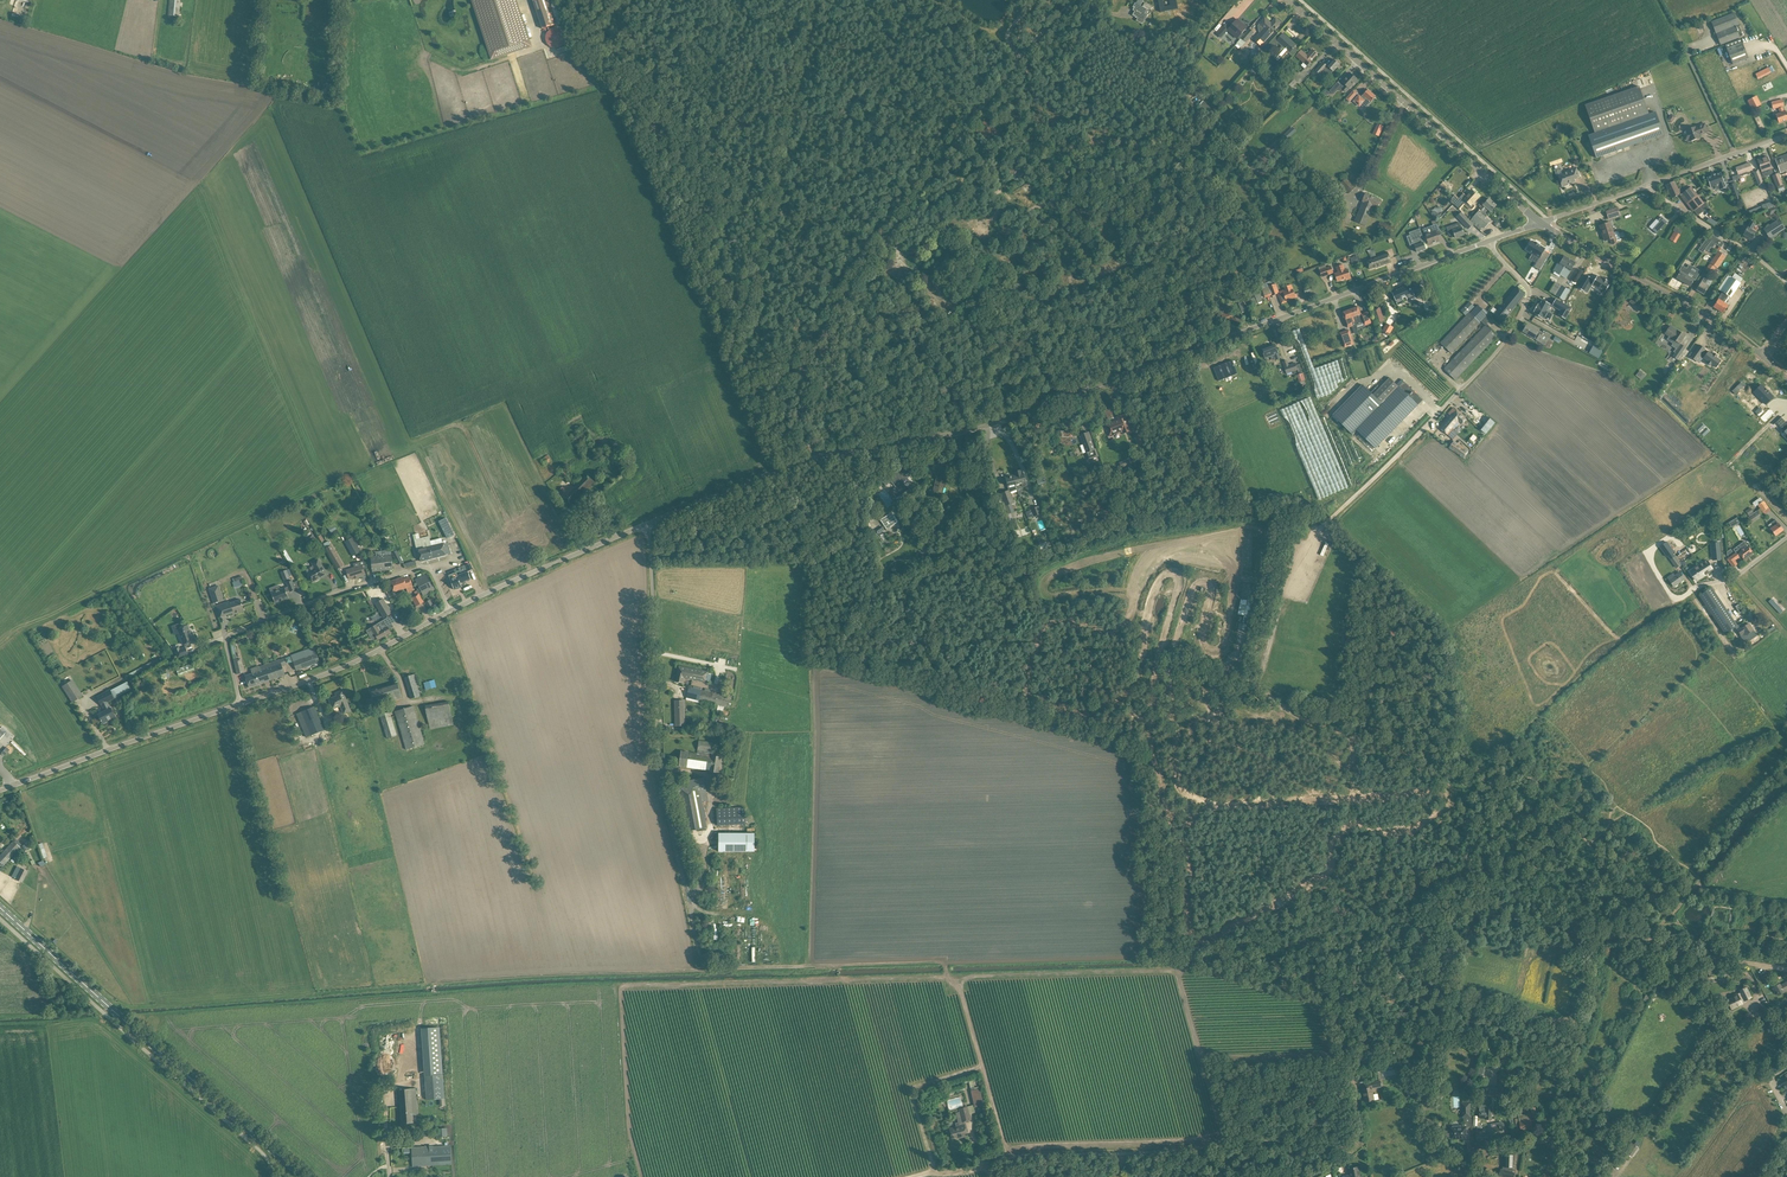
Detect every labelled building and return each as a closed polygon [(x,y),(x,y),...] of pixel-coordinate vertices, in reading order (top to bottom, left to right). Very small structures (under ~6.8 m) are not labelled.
[(180,0),(170,0),(168,15),(179,16),(180,0)] [(490,60),(532,47),(517,0),(471,0),(490,60)] [(533,1),(542,29),(560,22),(554,0),(535,0),(533,1)] [(1171,10),(1178,9),(1176,0),(1169,0),(1171,10)] [(1135,11),(1132,15),(1138,18),(1141,20),(1144,15),(1147,17),(1148,15),(1150,14),(1152,11),(1151,10),(1150,9),(1153,8),(1145,3),(1143,7),(1135,3),(1133,7),(1134,8),(1133,10),(1135,11)] [(1721,45),(1743,36),(1739,25),(1734,13),(1712,22),(1721,45)] [(1259,32),(1260,33),(1257,36),(1263,42),(1271,33),(1275,28),(1276,27),(1279,23),(1280,23),(1275,19),(1271,24),(1265,19),(1266,18),(1265,18),(1258,26),(1259,32)] [(1243,33),(1243,32),(1247,28),(1237,19),(1228,30),(1237,38),(1238,38),(1240,40),(1245,35),(1243,33)] [(1022,34),(1024,32),(1022,31),(1024,28),(1019,25),(1015,32),(1020,35),(1021,33),(1022,34)] [(1221,37),(1228,30),(1224,27),(1217,34),(1221,37)] [(546,34),(545,39),(547,44),(551,47),(556,48),(561,47),(564,43),(565,38),(564,33),(560,29),(555,28),(550,30),(546,34)] [(1241,47),(1246,42),(1254,33),(1250,29),(1245,35),(1240,40),(1237,43),(1241,47)] [(1278,39),(1276,42),(1278,44),(1282,47),(1278,50),(1278,51),(1278,52),(1278,53),(1278,54),(1281,57),(1282,57),(1283,57),(1284,57),(1284,56),(1285,56),(1288,52),(1292,56),(1297,50),(1294,47),(1296,45),(1283,34),(1284,34),(1283,34),(1278,39)] [(1742,42),(1741,39),(1725,45),(1733,64),(1748,58),(1742,42)] [(1270,45),(1258,58),(1263,62),(1275,49),(1270,45)] [(1317,54),(1312,50),(1307,56),(1302,51),(1301,50),(1297,56),(1309,67),(1312,64),(1310,62),(1313,59),(1312,59),(1317,54)] [(1315,77),(1318,73),(1323,77),(1327,73),(1329,74),(1331,74),(1340,64),(1334,59),(1328,66),(1323,62),(1312,74),(1315,77)] [(1758,80),(1771,73),(1769,68),(1769,67),(1755,74),(1758,80)] [(1350,73),(1342,83),(1345,86),(1343,88),(1346,92),(1352,85),(1354,86),(1358,81),(1357,80),(1357,79),(1357,78),(1355,76),(1354,76),(1350,73)] [(1295,91),(1297,89),(1294,86),(1297,83),(1288,75),(1283,80),(1295,91)] [(1336,80),(1327,90),(1332,94),(1332,93),(1339,86),(1340,84),(1336,80)] [(1649,114),(1639,86),(1585,105),(1595,133),(1589,136),(1596,158),(1663,134),(1656,112),(1649,114)] [(1368,89),(1361,97),(1359,95),(1354,101),(1357,104),(1361,102),(1362,104),(1365,101),(1366,101),(1368,99),(1371,102),(1376,96),(1368,89)] [(1353,91),(1346,99),(1349,102),(1357,94),(1353,91)] [(1753,109),(1761,105),(1757,96),(1748,101),(1753,109)] [(1773,109),(1784,106),(1782,100),(1771,103),(1773,109)] [(1207,115),(1212,109),(1203,101),(1197,107),(1207,115)] [(1783,107),(1779,108),(1780,113),(1776,115),(1779,123),(1786,120),(1786,113),(1786,111),(1784,111),(1783,108),(1783,107)] [(1672,113),(1668,120),(1673,123),(1677,116),(1672,113)] [(989,139),(996,129),(984,121),(977,130),(989,139)] [(1690,141),(1700,138),(1699,136),(1699,135),(1708,132),(1705,123),(1686,130),(1687,133),(1684,134),(1686,140),(1689,139),(1690,141)] [(1762,172),(1772,169),(1767,156),(1758,160),(1762,172)] [(1786,170),(1786,168),(1782,156),(1775,159),(1781,173),(1786,170)] [(1737,171),(1738,175),(1733,177),(1734,180),(1734,181),(1740,179),(1740,177),(1747,174),(1747,172),(1753,170),(1752,168),(1750,163),(1736,168),(1737,170),(1736,170),(1737,171)] [(1008,170),(1013,175),(1019,168),(1014,164),(1008,170)] [(1020,167),(1019,168),(1013,175),(1019,179),(1025,172),(1020,167)] [(1562,186),(1569,183),(1568,182),(1575,180),(1574,179),(1579,177),(1576,167),(1570,169),(1571,170),(1558,175),(1562,186)] [(1758,170),(1753,172),(1759,185),(1763,184),(1758,170)] [(1721,173),(1716,175),(1715,174),(1712,176),(1707,178),(1711,187),(1719,184),(1721,189),(1726,187),(1724,182),(1721,173)] [(1779,192),(1785,190),(1778,174),(1773,176),(1779,192)] [(1349,194),(1356,188),(1350,182),(1347,178),(1340,184),(1343,188),(1349,194)] [(1680,194),(1687,204),(1698,196),(1697,194),(1695,192),(1691,187),(1683,193),(1681,188),(1678,189),(1675,181),(1666,185),(1672,198),(1680,194)] [(1733,197),(1739,195),(1735,183),(1729,185),(1733,197)] [(1468,195),(1464,200),(1462,202),(1458,199),(1454,204),(1460,209),(1464,204),(1470,210),(1472,210),(1476,206),(1473,203),(1475,201),(1479,197),(1474,193),(1475,192),(1474,191),(1474,192),(1472,190),(1468,195)] [(1377,208),(1378,205),(1381,200),(1366,193),(1362,202),(1363,202),(1355,221),(1366,226),(1374,207),(1377,208)] [(1700,207),(1703,204),(1704,204),(1698,196),(1687,204),(1693,212),(1694,211),(1698,216),(1703,211),(1700,207)] [(1489,199),(1484,205),(1480,209),(1479,211),(1481,212),(1482,211),(1483,211),(1486,207),(1491,212),(1497,205),(1489,199)] [(1765,204),(1761,206),(1762,206),(1763,210),(1767,208),(1768,210),(1774,207),(1772,202),(1766,204),(1765,204)] [(1609,218),(1620,215),(1618,208),(1606,212),(1609,218)] [(1484,229),(1491,221),(1478,211),(1472,218),(1472,219),(1470,221),(1480,229),(1482,227),(1484,229)] [(1470,221),(1462,212),(1457,216),(1465,225),(1469,229),(1473,225),(1470,221)] [(1650,222),(1646,228),(1653,232),(1660,220),(1652,215),(1648,221),(1650,222)] [(1770,238),(1775,235),(1785,229),(1779,220),(1764,229),(1770,238)] [(1392,236),(1395,226),(1380,222),(1377,232),(1392,236)] [(1613,233),(1610,222),(1600,226),(1605,241),(1611,239),(1612,245),(1617,243),(1616,241),(1621,239),(1619,234),(1618,232),(1617,232),(1616,232),(1613,233)] [(1748,237),(1747,238),(1752,242),(1755,237),(1754,236),(1756,232),(1755,232),(1755,231),(1753,230),(1752,230),(1755,224),(1751,222),(1747,228),(1745,231),(1745,232),(1744,235),(1745,235),(1748,237)] [(1455,237),(1455,238),(1456,238),(1464,235),(1462,229),(1462,227),(1460,223),(1456,224),(1447,228),(1450,236),(1451,235),(1452,238),(1455,237)] [(1433,225),(1430,227),(1430,228),(1432,233),(1426,235),(1425,235),(1426,237),(1428,243),(1429,245),(1439,241),(1439,239),(1437,236),(1435,229),(1439,228),(1437,224),(1436,224),(1433,225)] [(1675,243),(1682,231),(1675,227),(1673,231),(1674,231),(1669,240),(1675,243)] [(1411,235),(1407,237),(1410,246),(1414,244),(1417,252),(1426,249),(1422,238),(1423,237),(1422,234),(1412,237),(1411,235)] [(1707,247),(1711,250),(1715,244),(1714,243),(1718,239),(1715,236),(1712,241),(1711,241),(1707,247)] [(1701,246),(1706,249),(1707,247),(1711,241),(1712,241),(1707,238),(1701,246)] [(1532,241),(1527,250),(1533,253),(1540,257),(1537,263),(1534,267),(1540,270),(1547,259),(1541,255),(1544,250),(1545,249),(1539,245),(1535,242),(1535,243),(1532,241)] [(1378,267),(1392,262),(1388,252),(1367,260),(1370,269),(1378,266),(1378,267)] [(1717,268),(1725,256),(1719,252),(1711,264),(1706,271),(1711,274),(1716,267),(1717,268)] [(1357,265),(1361,264),(1358,255),(1350,258),(1353,265),(1356,264),(1357,265)] [(1576,262),(1565,256),(1560,264),(1558,263),(1553,271),(1566,279),(1576,262)] [(1345,272),(1343,264),(1336,267),(1338,272),(1335,274),(1338,281),(1351,277),(1348,271),(1345,272)] [(1327,268),(1326,265),(1319,267),(1322,277),(1334,273),(1331,266),(1327,268)] [(1687,275),(1690,270),(1693,267),(1689,265),(1687,268),(1682,266),(1679,271),(1680,272),(1679,273),(1677,278),(1684,282),(1687,275)] [(1696,274),(1690,270),(1687,275),(1684,282),(1691,286),(1694,281),(1695,280),(1698,273),(1697,272),(1696,274)] [(1579,288),(1584,291),(1587,285),(1589,286),(1591,287),(1592,284),(1593,285),(1596,287),(1598,288),(1597,290),(1602,293),(1603,291),(1604,291),(1605,292),(1611,283),(1610,283),(1609,283),(1609,282),(1610,282),(1608,281),(1603,278),(1602,279),(1601,278),(1598,276),(1595,280),(1595,281),(1594,281),(1592,280),(1591,279),(1592,278),(1587,275),(1586,276),(1587,276),(1579,288)] [(1728,275),(1719,289),(1719,290),(1723,292),(1729,296),(1731,297),(1740,283),(1731,277),(1729,276),(1728,275)] [(1704,294),(1707,289),(1709,286),(1705,284),(1707,280),(1704,278),(1697,290),(1704,294)] [(1423,290),(1421,285),(1419,280),(1400,288),(1400,286),(1391,290),(1397,305),(1415,297),(1414,294),(1423,290)] [(1276,284),(1269,287),(1272,295),(1278,293),(1279,293),(1276,284)] [(1286,291),(1279,294),(1282,303),(1287,301),(1287,300),(1296,297),(1291,285),(1285,287),(1285,290),(1286,291)] [(1564,301),(1570,290),(1568,289),(1562,285),(1556,296),(1564,301)] [(1269,287),(1262,289),(1265,297),(1272,295),(1269,287)] [(1503,321),(1525,294),(1517,287),(1494,314),(1503,321)] [(1254,305),(1262,301),(1259,292),(1247,297),(1248,300),(1250,303),(1253,302),(1254,305)] [(1719,300),(1714,307),(1723,313),(1728,305),(1724,302),(1729,296),(1723,292),(1718,299),(1719,300)] [(1245,296),(1240,298),(1241,302),(1239,303),(1242,312),(1248,310),(1247,307),(1249,307),(1246,300),(1245,296)] [(1572,308),(1556,298),(1552,305),(1561,311),(1558,315),(1565,319),(1572,308)] [(1535,314),(1542,318),(1543,317),(1545,318),(1548,312),(1547,311),(1551,304),(1542,300),(1540,304),(1538,304),(1534,312),(1535,313),(1535,314)] [(1466,316),(1441,343),(1451,353),(1481,322),(1482,321),(1486,325),(1486,326),(1448,365),(1444,369),(1455,380),(1497,336),(1488,327),(1489,326),(1487,323),(1483,320),(1487,316),(1486,315),(1487,314),(1478,305),(1475,308),(1472,311),(1470,313),(1469,312),(1471,310),(1475,307),(1470,302),(1460,311),(1466,316)] [(1230,307),(1229,307),(1226,309),(1224,305),(1211,310),(1212,313),(1216,311),(1217,312),(1218,312),(1222,323),(1229,321),(1230,321),(1234,320),(1231,312),(1232,312),(1230,307)] [(1368,311),(1361,314),(1359,307),(1350,310),(1353,317),(1355,322),(1356,324),(1363,321),(1365,326),(1372,323),(1368,311)] [(1376,323),(1384,321),(1380,309),(1372,311),(1376,323)] [(1355,322),(1353,317),(1350,310),(1342,312),(1348,328),(1353,326),(1352,323),(1355,322)] [(1562,322),(1556,333),(1565,338),(1571,327),(1562,322)] [(1389,335),(1394,327),(1387,323),(1382,331),(1389,335)] [(1527,325),(1523,331),(1528,335),(1534,339),(1534,338),(1536,339),(1537,340),(1536,340),(1545,346),(1549,339),(1548,339),(1542,335),(1543,334),(1539,331),(1539,332),(1532,328),(1527,325)] [(1675,341),(1680,344),(1685,336),(1679,331),(1678,332),(1676,331),(1677,330),(1670,326),(1665,334),(1669,337),(1667,339),(1673,344),(1675,341)] [(1354,344),(1349,331),(1340,334),(1345,348),(1354,344)] [(1673,356),(1677,359),(1685,347),(1681,344),(1678,349),(1676,348),(1676,349),(1674,352),(1675,352),(1676,353),(1673,356)] [(1280,358),(1276,345),(1267,348),(1267,347),(1262,349),(1266,358),(1271,356),(1272,360),(1276,359),(1280,358)] [(1614,345),(1607,354),(1610,357),(1614,352),(1622,357),(1625,353),(1614,345)] [(1699,345),(1690,357),(1696,361),(1697,361),(1700,356),(1703,358),(1708,361),(1707,363),(1710,366),(1711,365),(1712,364),(1716,367),(1716,368),(1721,361),(1721,360),(1716,357),(1717,356),(1718,356),(1718,355),(1717,355),(1715,353),(1714,353),(1713,355),(1708,351),(1708,352),(1705,350),(1705,349),(1699,345)] [(1233,360),(1214,368),(1219,381),(1225,379),(1225,377),(1231,375),(1231,376),(1238,374),(1233,360)] [(1289,365),(1287,360),(1283,362),(1284,367),(1287,374),(1298,370),(1299,373),(1302,372),(1299,364),(1296,365),(1296,363),(1289,365)] [(1306,386),(1304,380),(1305,380),(1303,373),(1297,375),(1299,382),(1300,382),(1302,387),(1306,386)] [(1363,385),(1333,415),(1352,434),(1357,430),(1360,433),(1371,444),(1375,448),(1423,400),(1404,381),(1399,387),(1397,385),(1390,378),(1382,385),(1380,387),(1378,385),(1371,393),(1363,385)] [(1762,385),(1756,390),(1759,393),(1757,394),(1763,400),(1763,401),(1766,404),(1773,397),(1770,393),(1770,392),(1769,393),(1768,392),(1769,391),(1768,392),(1767,391),(1768,390),(1767,391),(1766,390),(1767,389),(1766,389),(1762,385)] [(1450,414),(1439,428),(1444,431),(1448,435),(1454,429),(1460,422),(1462,423),(1466,419),(1458,412),(1454,408),(1449,413),(1450,414)] [(1769,408),(1760,417),(1765,422),(1774,412),(1769,408)] [(1123,434),(1132,430),(1126,414),(1121,416),(1122,420),(1108,426),(1109,429),(1107,430),(1110,437),(1115,435),(1115,434),(1122,432),(1123,434)] [(1490,419),(1481,430),(1486,434),(1495,423),(1493,421),(1491,419),(1490,419)] [(1094,449),(1091,440),(1092,440),(1089,433),(1081,436),(1089,459),(1098,456),(1095,449),(1094,449)] [(1138,445),(1147,442),(1143,433),(1134,436),(1138,445)] [(576,446),(586,439),(582,434),(572,441),(576,446)] [(1463,458),(1468,451),(1454,441),(1449,448),(1463,458)] [(545,465),(551,461),(547,456),(541,461),(545,465)] [(949,472),(950,465),(935,461),(933,468),(939,470),(934,491),(942,493),(947,472),(949,472)] [(907,469),(904,465),(898,469),(899,471),(890,478),(888,476),(882,480),(886,486),(892,481),(896,487),(891,490),(897,498),(896,498),(900,503),(913,494),(909,489),(907,486),(906,486),(903,482),(908,479),(907,477),(911,474),(907,469),(907,468),(907,469)] [(566,478),(570,473),(564,468),(560,473),(566,478)] [(1016,474),(1014,475),(1018,489),(1018,490),(1021,488),(1021,487),(1026,486),(1025,481),(1024,478),(1022,472),(1021,470),(1015,472),(1016,474)] [(570,504),(595,482),(586,473),(567,490),(563,487),(560,489),(564,493),(562,495),(566,500),(570,504)] [(964,491),(969,489),(962,473),(958,475),(961,482),(960,482),(964,491)] [(1004,498),(998,500),(1000,506),(1004,505),(1005,506),(1008,514),(1010,513),(1014,512),(1011,504),(1014,503),(1010,492),(1017,490),(1018,490),(1018,489),(1014,475),(1011,475),(1005,477),(1007,483),(1008,486),(1009,490),(1002,493),(1004,498)] [(1765,515),(1771,510),(1764,501),(1758,505),(1765,515)] [(1033,517),(1041,514),(1038,506),(1030,509),(1033,517)] [(1749,516),(1754,512),(1750,508),(1746,511),(1749,516)] [(1751,523),(1761,516),(1757,511),(1748,518),(1751,523)] [(885,526),(892,522),(888,515),(880,520),(885,526)] [(1732,526),(1741,523),(1739,518),(1730,521),(1732,526)] [(1779,523),(1776,520),(1772,523),(1768,525),(1776,536),(1783,530),(1779,523)] [(449,522),(443,524),(448,537),(454,535),(449,522)] [(318,543),(312,534),(305,538),(308,543),(311,541),(314,546),(318,543)] [(429,536),(414,540),(420,562),(421,562),(435,558),(432,546),(430,541),(429,536)] [(354,537),(346,541),(345,542),(353,556),(361,552),(354,537)] [(343,563),(331,544),(331,545),(329,541),(324,543),(326,548),(336,567),(343,563)] [(1727,559),(1730,562),(1733,567),(1738,564),(1735,560),(1741,555),(1744,559),(1753,552),(1748,546),(1744,541),(1733,549),(1736,553),(1727,559)] [(446,543),(432,546),(435,558),(446,555),(451,553),(448,544),(448,542),(446,543)] [(1667,542),(1659,547),(1667,557),(1668,557),(1670,560),(1674,557),(1675,556),(1673,553),(1674,552),(1667,542)] [(1720,542),(1711,544),(1713,559),(1722,558),(1720,542)] [(1596,544),(1590,550),(1593,554),(1600,548),(1596,544)] [(1707,547),(1697,552),(1700,559),(1711,553),(1707,547)] [(399,564),(402,563),(396,551),(392,552),(399,564)] [(1655,564),(1665,556),(1662,552),(1652,560),(1655,564)] [(386,555),(386,553),(381,554),(382,556),(383,565),(384,568),(383,568),(384,570),(393,569),(392,555),(386,555)] [(382,556),(381,554),(378,554),(378,556),(371,557),(373,571),(384,570),(383,568),(384,568),(383,565),(382,556)] [(1677,569),(1682,565),(1675,556),(1674,557),(1670,560),(1677,569)] [(314,582),(323,578),(328,575),(319,558),(312,562),(314,565),(307,570),(308,572),(308,573),(309,575),(309,577),(310,580),(312,580),(314,582)] [(1687,568),(1693,564),(1689,558),(1683,562),(1687,568)] [(349,579),(365,574),(364,570),(366,569),(364,561),(354,564),(355,567),(346,570),(349,579)] [(1695,569),(1694,569),(1700,578),(1706,574),(1706,575),(1709,573),(1713,570),(1707,561),(1698,567),(1698,566),(1695,568),(1695,569)] [(460,583),(470,579),(468,572),(457,576),(456,572),(448,575),(450,579),(454,590),(456,589),(457,589),(459,588),(462,587),(460,583)] [(1685,579),(1681,574),(1680,573),(1675,576),(1673,573),(1667,578),(1674,587),(1685,579)] [(432,586),(426,574),(415,580),(422,592),(429,589),(430,592),(435,590),(433,585),(432,586)] [(404,579),(403,577),(391,581),(394,592),(407,588),(413,586),(410,577),(404,579)] [(271,593),(275,603),(289,598),(287,592),(290,591),(290,592),(296,590),(292,580),(287,583),(288,587),(285,588),(271,593)] [(214,603),(223,600),(219,586),(210,589),(214,603)] [(1738,626),(1712,588),(1700,596),(1726,634),(1738,626)] [(417,606),(423,602),(419,594),(412,598),(417,606)] [(383,598),(376,603),(384,618),(387,616),(391,614),(392,613),(383,598)] [(1780,608),(1773,599),(1772,600),(1771,599),(1768,602),(1777,611),(1780,608)] [(235,612),(236,614),(245,611),(242,605),(241,600),(230,603),(229,602),(216,606),(216,607),(217,610),(219,618),(233,613),(235,612)] [(436,603),(432,605),(430,601),(426,603),(430,611),(438,606),(436,603)] [(373,613),(370,615),(373,618),(379,613),(375,608),(371,611),(373,613)] [(393,627),(388,617),(370,628),(371,628),(366,631),(372,640),(377,637),(378,640),(391,632),(389,629),(393,627)] [(1737,631),(1741,636),(1744,641),(1746,641),(1749,639),(1750,640),(1753,638),(1753,637),(1756,634),(1754,631),(1754,630),(1749,623),(1737,631)] [(194,641),(188,625),(178,629),(184,645),(194,641)] [(221,629),(212,632),(214,638),(223,635),(221,629)] [(233,642),(231,642),(231,646),(233,655),(234,660),(238,674),(244,673),(241,659),(237,659),(237,660),(236,654),(233,642)] [(186,647),(176,651),(178,658),(188,654),(186,647)] [(297,671),(320,662),(317,653),(294,662),(297,671)] [(270,680),(285,675),(280,660),(265,665),(270,680)] [(179,676),(195,671),(193,663),(176,669),(179,676)] [(265,665),(260,667),(261,670),(245,676),(250,688),(270,680),(265,665)] [(693,680),(695,669),(679,666),(676,682),(683,683),(684,678),(693,680)] [(1539,667),(1530,672),(1534,678),(1542,672),(1539,667)] [(695,669),(693,680),(706,682),(708,672),(695,669)] [(412,699),(423,695),(416,674),(405,677),(412,699)] [(72,703),(83,696),(72,680),(62,687),(72,703)] [(426,690),(436,687),(434,680),(424,683),(426,690)] [(116,717),(113,712),(111,708),(108,702),(115,699),(115,698),(131,689),(128,683),(111,691),(111,690),(97,697),(102,705),(105,711),(94,717),(96,721),(100,719),(103,724),(116,717)] [(391,702),(402,698),(398,683),(371,691),(374,703),(390,698),(391,702)] [(698,700),(701,690),(689,687),(686,697),(698,700)] [(706,689),(705,691),(701,690),(698,700),(703,701),(703,702),(718,705),(716,713),(722,714),(724,707),(728,708),(731,697),(709,692),(710,690),(706,689)] [(351,711),(343,690),(336,693),(337,696),(329,699),(333,709),(341,706),(344,714),(351,711)] [(684,700),(675,701),(675,707),(675,726),(685,725),(684,706),(684,700)] [(430,729),(453,725),(449,701),(425,706),(426,709),(430,729)] [(406,750),(425,744),(414,706),(395,711),(406,750)] [(306,737),(312,735),(324,730),(314,707),(297,714),(306,737)] [(387,738),(397,735),(389,712),(380,715),(387,738)] [(712,755),(714,743),(699,741),(697,753),(687,752),(682,751),(679,766),(709,770),(709,772),(718,773),(721,757),(712,755)] [(716,799),(708,800),(703,778),(675,783),(684,832),(707,828),(706,827),(717,825),(716,809),(716,799)] [(717,825),(745,823),(745,807),(716,809),(717,825)] [(719,833),(718,851),(754,851),(754,833),(719,833)] [(7,847),(4,851),(0,856),(0,862),(4,866),(20,847),(14,841),(13,841),(7,847)] [(43,842),(39,843),(43,858),(47,857),(43,842)] [(22,882),(27,872),(17,866),(12,877),(22,882)] [(1761,977),(1766,985),(1770,983),(1766,974),(1761,977)] [(1776,991),(1778,995),(1784,992),(1784,991),(1786,989),(1786,982),(1781,985),(1780,983),(1772,988),(1775,992),(1776,991)] [(1731,1007),(1732,1009),(1742,1004),(1741,1002),(1745,1000),(1745,1001),(1751,997),(1746,987),(1740,991),(1741,994),(1738,996),(1738,995),(1737,995),(1736,994),(1732,996),(1733,997),(1727,1000),(1728,1002),(1727,1003),(1729,1008),(1731,1007)] [(1646,995),(1643,1000),(1649,1003),(1652,998),(1646,995)] [(439,1027),(422,1028),(425,1075),(430,1075),(443,1075),(443,1074),(439,1027)] [(435,1099),(445,1099),(443,1079),(443,1075),(430,1075),(425,1075),(427,1100),(435,1099)] [(1366,1088),(1362,1089),(1365,1102),(1371,1101),(1374,1100),(1373,1094),(1373,1093),(1372,1088),(1382,1086),(1381,1081),(1365,1084),(1366,1088)] [(1426,1085),(1407,1089),(1408,1097),(1427,1093),(1426,1085)] [(974,1087),(971,1088),(975,1107),(983,1105),(980,1089),(975,1090),(974,1087)] [(415,1088),(405,1089),(399,1089),(401,1124),(413,1123),(413,1113),(417,1113),(415,1088)] [(1470,1103),(1462,1103),(1462,1117),(1470,1117),(1470,1103)] [(949,1129),(950,1132),(952,1138),(953,1137),(953,1138),(955,1138),(954,1137),(957,1136),(958,1138),(967,1136),(965,1129),(967,1129),(966,1125),(964,1125),(963,1121),(971,1119),(967,1107),(959,1109),(960,1112),(956,1113),(958,1123),(956,1123),(957,1127),(949,1129)] [(1479,1118),(1486,1119),(1486,1120),(1492,1120),(1492,1108),(1486,1108),(1486,1109),(1480,1109),(1479,1118)] [(1521,1131),(1533,1128),(1531,1117),(1536,1116),(1535,1108),(1528,1109),(1529,1114),(1518,1115),(1521,1131)] [(1592,1128),(1596,1130),(1602,1119),(1597,1117),(1592,1128)] [(1505,1128),(1503,1128),(1503,1126),(1492,1128),(1493,1136),(1504,1134),(1504,1133),(1505,1133),(1506,1132),(1507,1131),(1507,1129),(1506,1129),(1505,1128)] [(1447,1130),(1447,1137),(1451,1136),(1452,1138),(1466,1138),(1466,1127),(1451,1128),(1451,1130),(1447,1130)] [(447,1128),(437,1129),(438,1137),(447,1136),(447,1128)] [(1489,1130),(1482,1130),(1476,1130),(1476,1134),(1476,1140),(1489,1140),(1489,1134),(1489,1130)] [(1631,1143),(1625,1152),(1627,1154),(1631,1157),(1633,1153),(1638,1147),(1634,1145),(1631,1143)] [(451,1145),(417,1147),(411,1148),(413,1166),(452,1164),(451,1145)] [(1515,1173),(1513,1173),(1513,1167),(1514,1167),(1514,1155),(1505,1154),(1505,1167),(1503,1167),(1502,1170),(1501,1169),(1499,1175),(1506,1176),(1513,1176),(1515,1173)] [(1364,1176),(1363,1176),(1362,1176),(1360,1176),(1358,1167),(1350,1168),(1351,1174),(1343,1175),(1343,1176),(1365,1176),(1364,1176)]
